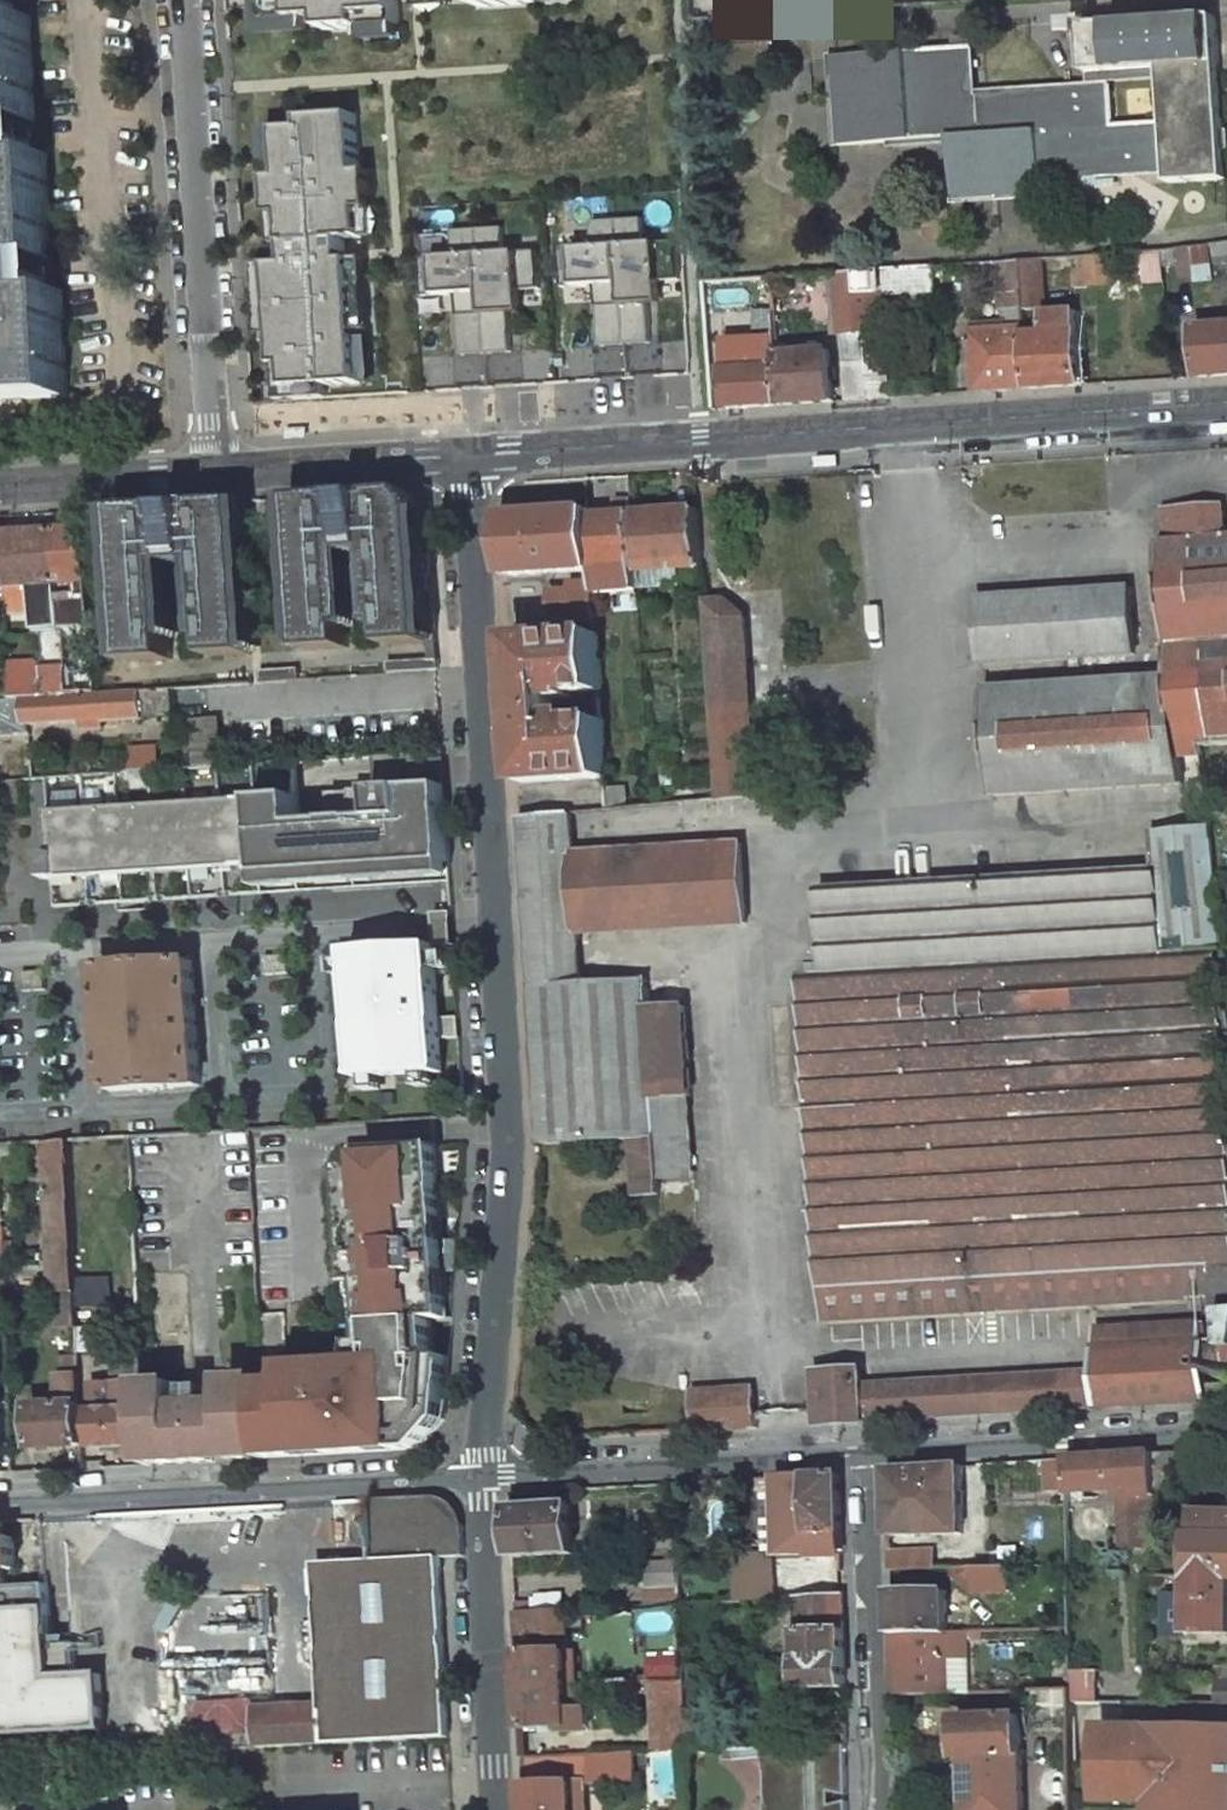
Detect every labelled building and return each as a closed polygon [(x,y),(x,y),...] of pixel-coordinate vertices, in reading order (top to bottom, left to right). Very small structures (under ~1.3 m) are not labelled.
[(24,18),(13,19),(12,0),(0,0),(0,396),(64,393),(59,292),(48,292),(42,155),(31,155),(24,18)] [(314,20),(339,18),(340,31),(371,29),(371,20),(407,17),(406,3),(450,0),(312,0),(314,20)] [(490,10),(549,6),(548,0),(489,0),(490,10)] [(1214,19),(1094,28),(1094,22),(1084,22),(1085,29),(1080,29),(1085,99),(982,106),(984,127),(948,128),(946,108),(941,47),(827,53),(834,144),(948,138),(952,200),(1048,194),(1048,183),(1172,175),(1173,185),(1225,182),(1214,19)] [(982,106),(946,108),(948,128),(984,127),(982,106)] [(312,131),(286,133),(289,181),(280,182),(283,217),(297,216),(301,270),(281,271),(287,365),(302,364),(303,389),(367,384),(358,268),(351,268),(349,243),(374,241),(372,217),(385,216),(382,171),(373,172),(368,112),(311,116),(312,131)] [(597,245),(575,246),(578,289),(597,287),(602,346),(650,342),(647,305),(668,303),(664,248),(650,245),(648,218),(595,222),(597,245)] [(457,254),(435,256),(438,298),(457,297),(462,355),(510,351),(507,315),(528,313),(524,257),(510,255),(507,227),(455,232),(457,254)] [(1112,254),(1084,256),(1075,257),(1076,270),(1072,270),(1073,287),(1113,284),(1112,254)] [(1045,313),(1041,259),(1018,260),(1023,314),(1045,313)] [(1023,314),(1018,260),(981,263),(983,285),(999,285),(1000,311),(1005,330),(972,331),(977,393),(1029,390),(1024,336),(1023,314)] [(897,338),(895,306),(881,307),(880,292),(935,289),(933,266),(858,271),(863,339),(867,399),(889,398),(887,359),(878,360),(876,338),(897,338)] [(834,272),(839,333),(840,333),(845,400),(867,399),(863,339),(858,271),(834,272)] [(793,331),(790,275),(770,276),(776,332),(793,331)] [(755,277),(761,342),(777,342),(776,332),(770,276),(755,277)] [(1024,336),(1029,390),(1050,389),(1080,386),(1074,312),(1045,313),(1047,334),(1024,336)] [(706,315),(708,348),(727,345),(725,313),(706,315)] [(1195,326),(1200,378),(1226,376),(1226,324),(1195,326)] [(783,404),(778,354),(777,342),(761,342),(764,368),(725,370),(728,408),(783,404)] [(833,401),(830,351),(815,352),(814,346),(806,347),(807,352),(778,354),(783,404),(833,401)] [(286,519),(294,651),(344,647),(343,625),(337,539),(376,537),(376,549),(383,644),(433,641),(425,509),(417,510),(416,501),(403,490),(293,497),(294,518),(286,519)] [(159,506),(116,509),(126,663),(169,660),(162,564),(162,552),(198,550),(199,562),(206,657),(248,654),(238,501),(196,504),(196,506),(159,508),(159,506)] [(635,570),(632,514),(631,501),(615,502),(615,516),(588,517),(592,569),(593,583),(593,593),(637,591),(635,570)] [(1226,744),(1226,536),(1221,537),(1219,505),(1163,508),(1166,544),(1156,544),(1167,677),(985,691),(993,796),(1181,784),(1179,757),(1203,756),(1202,746),(1226,744)] [(696,510),(632,514),(635,570),(700,567),(696,510)] [(503,575),(592,569),(588,517),(588,513),(499,517),(503,575)] [(27,533),(7,534),(6,516),(0,517),(0,562),(1,588),(2,594),(9,594),(9,587),(31,586),(27,533)] [(55,531),(59,584),(59,592),(67,590),(67,583),(89,582),(85,529),(55,531)] [(59,584),(55,531),(27,533),(31,586),(52,585),(52,591),(48,592),(49,606),(60,606),(59,592),(59,584)] [(337,539),(343,625),(351,625),(347,551),(376,549),(376,537),(337,539)] [(198,550),(162,552),(162,564),(199,562),(198,550)] [(1128,587),(1014,595),(1013,580),(996,581),(998,596),(979,598),(984,666),(1132,656),(1128,587)] [(551,593),(553,617),(553,618),(575,617),(575,622),(595,621),(593,593),(593,583),(570,584),(571,591),(551,593)] [(756,798),(746,620),(726,602),(707,603),(720,800),(756,798)] [(596,636),(517,640),(525,781),(605,775),(602,722),(573,724),(573,716),(555,717),(554,697),(571,697),(571,691),(600,689),(596,636)] [(434,662),(385,665),(386,675),(435,670),(434,662)] [(8,701),(39,699),(36,664),(6,665),(8,701)] [(256,684),(296,681),(295,671),(255,674),(256,684)] [(24,737),(23,726),(81,722),(81,731),(101,731),(100,721),(141,717),(140,692),(39,699),(8,701),(0,702),(0,739),(24,737)] [(220,763),(217,711),(190,713),(193,765),(220,763)] [(373,787),(442,782),(440,749),(370,752),(373,787)] [(128,770),(163,767),(163,757),(152,758),(152,752),(127,753),(128,770)] [(294,827),(291,792),(46,810),(49,852),(39,853),(41,877),(50,877),(52,906),(448,878),(442,782),(373,787),(374,808),(353,810),(351,788),(325,790),(327,825),(328,835),(294,838),(294,827)] [(373,787),(351,788),(353,810),(374,808),(373,787)] [(647,980),(580,984),(578,932),(572,856),(569,811),(519,815),(540,1145),(634,1139),(637,1196),(665,1194),(664,1181),(659,1101),(690,1099),(683,1007),(649,1008),(647,980)] [(328,835),(327,825),(294,827),(294,838),(328,835)] [(1187,1300),(1187,1298),(1211,1295),(1212,1315),(1221,1314),(1224,1348),(1226,1348),(1226,1130),(1224,1049),(1226,1049),(1226,1004),(1226,996),(1222,950),(1209,830),(1150,832),(1152,867),(819,889),(825,968),(812,968),(812,974),(802,974),(808,1073),(795,1074),(798,1101),(810,1100),(824,1321),(1187,1300)] [(739,845),(572,856),(578,932),(745,922),(739,845)] [(431,912),(433,945),(453,943),(451,911),(431,912)] [(438,1017),(433,945),(348,950),(356,1077),(443,1071),(440,1038),(438,1017)] [(199,1086),(190,963),(101,967),(110,1090),(199,1086)] [(21,973),(22,991),(45,990),(44,972),(21,973)] [(457,1016),(438,1017),(440,1038),(459,1037),(457,1016)] [(659,1101),(664,1181),(699,1179),(694,1099),(690,1099),(659,1101)] [(46,1144),(55,1326),(77,1324),(67,1142),(46,1144)] [(264,1379),(268,1458),(410,1450),(445,1417),(450,1355),(434,1356),(433,1318),(448,1317),(445,1270),(451,1270),(449,1239),(444,1239),(436,1240),(435,1218),(442,1218),(437,1145),(367,1149),(369,1165),(358,1166),(360,1207),(348,1207),(351,1242),(362,1242),(370,1362),(304,1366),(305,1372),(289,1373),(285,1313),(261,1314),(264,1379)] [(346,1167),(348,1207),(360,1207),(358,1166),(346,1167)] [(444,1239),(442,1218),(435,1218),(436,1240),(444,1239)] [(2,1245),(3,1262),(14,1261),(12,1244),(2,1245)] [(1226,1400),(1226,1385),(1209,1386),(1206,1344),(1198,1345),(1196,1324),(1098,1327),(1099,1351),(1093,1350),(1097,1409),(1226,1400)] [(93,1385),(96,1445),(143,1441),(139,1383),(143,1383),(142,1356),(113,1357),(115,1385),(93,1385)] [(59,1407),(33,1408),(36,1447),(84,1446),(79,1358),(63,1359),(64,1377),(58,1377),(59,1407)] [(830,1425),(1062,1411),(1060,1377),(861,1389),(859,1371),(826,1374),(830,1425)] [(230,1413),(182,1416),(181,1406),(179,1382),(143,1383),(148,1464),(268,1458),(264,1379),(226,1381),(229,1403),(230,1413)] [(212,1405),(211,1387),(192,1387),(193,1405),(181,1406),(182,1416),(230,1413),(229,1403),(212,1405)] [(669,1435),(753,1430),(751,1391),(693,1394),(694,1417),(668,1418),(669,1435)] [(1156,1490),(1179,1488),(1178,1455),(1156,1456),(1156,1490)] [(1156,1456),(1067,1461),(1068,1493),(1120,1491),(1122,1549),(1155,1548),(1155,1528),(1156,1528),(1156,1490),(1156,1456)] [(888,1537),(963,1533),(961,1468),(886,1472),(888,1537)] [(840,1555),(837,1474),(794,1476),(774,1477),(775,1494),(778,1552),(813,1551),(813,1556),(840,1555)] [(512,1556),(573,1553),(571,1489),(532,1491),(533,1505),(510,1507),(512,1556)] [(767,1494),(769,1553),(778,1552),(775,1494),(767,1494)] [(448,1738),(439,1559),(463,1557),(462,1528),(430,1498),(369,1501),(371,1522),(352,1523),(353,1546),(371,1544),(373,1561),(315,1566),(322,1709),(256,1713),(257,1730),(258,1748),(448,1738)] [(1193,1516),(1191,1578),(1226,1578),(1226,1516),(1193,1516)] [(0,1522),(0,1589),(8,1588),(7,1570),(17,1570),(16,1538),(6,1539),(5,1522),(0,1522)] [(937,1570),(937,1552),(889,1554),(889,1562),(900,1562),(900,1570),(937,1570)] [(734,1556),(735,1602),(774,1600),(773,1554),(734,1556)] [(677,1560),(644,1561),(645,1584),(678,1582),(677,1560)] [(966,1590),(975,1589),(974,1569),(952,1570),(952,1576),(966,1590)] [(992,1592),(1012,1591),(1012,1569),(974,1569),(975,1589),(975,1593),(979,1592),(979,1597),(992,1596),(992,1592)] [(1226,1636),(1226,1578),(1191,1578),(1191,1600),(1190,1634),(1226,1636)] [(104,1729),(99,1675),(69,1676),(66,1637),(52,1638),(52,1627),(48,1627),(47,1586),(8,1588),(0,1589),(0,1735),(104,1729)] [(945,1593),(891,1595),(892,1636),(947,1634),(945,1593)] [(562,1612),(561,1594),(540,1595),(534,1601),(535,1614),(562,1612)] [(841,1596),(799,1598),(799,1649),(789,1650),(789,1660),(843,1658),(841,1596)] [(1181,1634),(1190,1634),(1191,1600),(1182,1600),(1181,1634)] [(530,1614),(530,1606),(515,1606),(516,1615),(530,1614)] [(516,1615),(522,1732),(565,1729),(565,1737),(588,1735),(587,1712),(580,1711),(571,1711),(569,1668),(577,1668),(576,1651),(566,1651),(565,1612),(562,1612),(535,1614),(530,1614),(516,1615)] [(950,1695),(947,1634),(892,1636),(894,1696),(950,1695)] [(955,1645),(967,1645),(967,1634),(954,1634),(955,1645)] [(789,1650),(773,1651),(773,1661),(789,1660),(789,1650)] [(801,1689),(844,1687),(843,1658),(789,1660),(790,1671),(799,1670),(801,1689)] [(789,1660),(773,1661),(774,1672),(790,1671),(789,1660)] [(228,1684),(271,1684),(271,1661),(210,1661),(210,1672),(228,1671),(228,1684)] [(580,1711),(577,1668),(569,1668),(571,1711),(580,1711)] [(1216,1682),(1216,1706),(1226,1706),(1226,1682),(1216,1682)] [(671,1684),(671,1713),(654,1713),(656,1750),(685,1748),(684,1730),(683,1684),(671,1684)] [(844,1687),(801,1689),(801,1697),(844,1694),(844,1687)] [(1035,1692),(1037,1729),(1073,1727),(1072,1691),(1035,1692)] [(255,1701),(189,1705),(190,1734),(257,1730),(256,1713),(255,1701)] [(1021,1717),(959,1719),(960,1757),(964,1757),(965,1809),(1024,1809),(1021,1717)] [(845,1725),(831,1725),(832,1746),(845,1746),(845,1725)] [(1100,1729),(1099,1765),(1074,1764),(1075,1809),(1226,1809),(1226,1731),(1100,1729)] [(767,1809),(847,1809),(845,1746),(832,1746),(765,1748),(767,1809)] [(526,1809),(576,1809),(576,1798),(584,1798),(583,1789),(591,1788),(589,1754),(523,1759),(526,1809)] [(584,1798),(576,1798),(576,1809),(584,1809),(584,1798)]
